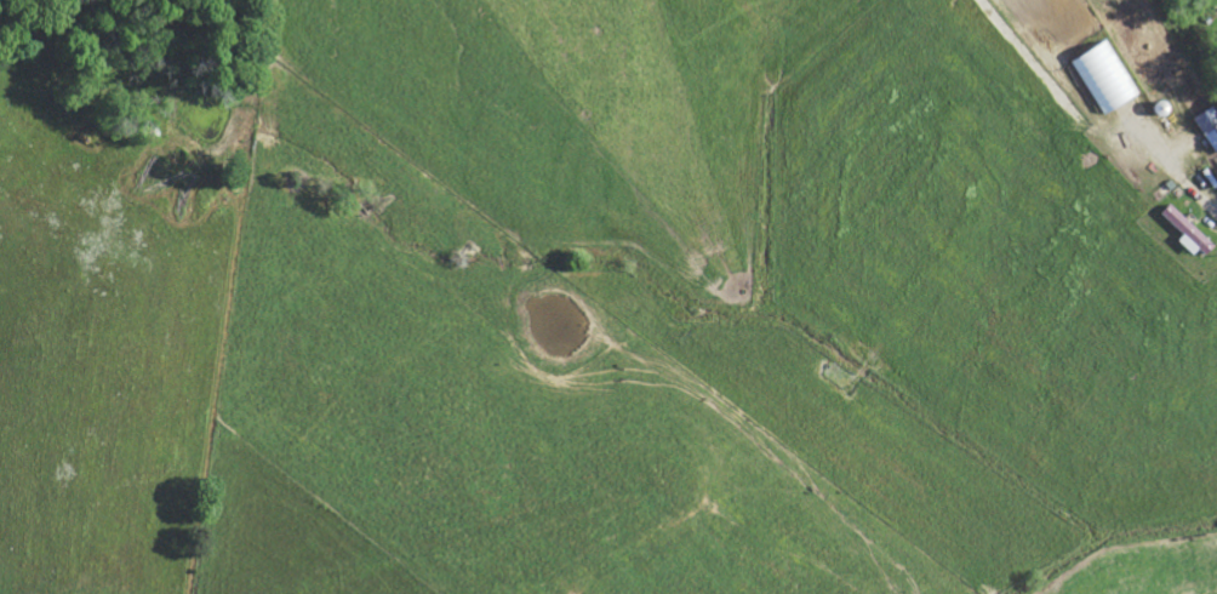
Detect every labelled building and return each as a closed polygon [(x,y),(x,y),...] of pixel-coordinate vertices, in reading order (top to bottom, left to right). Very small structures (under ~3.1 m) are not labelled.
[(1078,60),(1107,116),(1142,97),(1113,42),(1078,60)] [(1216,151),(1216,106),(1198,116),(1216,151)] [(1210,255),(1216,248),(1216,245),(1175,201),(1164,212),(1187,236),(1182,240),(1197,255),(1204,248),(1210,255)]
